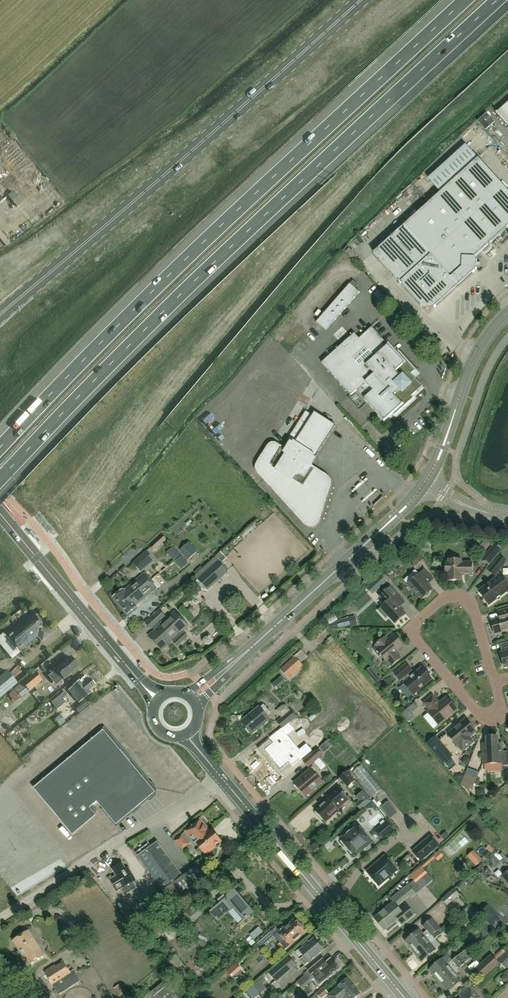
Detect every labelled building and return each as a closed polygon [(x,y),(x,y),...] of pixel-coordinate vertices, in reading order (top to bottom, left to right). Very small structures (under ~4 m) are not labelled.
[(497,114),(507,126),(507,103),(497,114)] [(497,136),(481,119),(475,125),(491,142),(497,136)] [(458,286),(477,270),(477,261),(474,257),(507,227),(507,192),(478,159),(404,226),(458,286)] [(15,169),(9,174),(12,178),(18,173),(15,169)] [(16,194),(7,183),(2,187),(11,198),(16,194)] [(458,286),(404,226),(374,253),(399,281),(399,282),(424,309),(433,310),(458,286)] [(360,292),(350,284),(316,322),(326,331),(360,292)] [(389,302),(378,290),(374,294),(384,306),(389,302)] [(412,396),(422,386),(411,374),(415,371),(398,352),(396,354),(372,327),(359,339),(354,333),(322,363),(351,395),(356,390),(384,421),(393,413),(395,415),(413,398),(412,396)] [(330,485),(330,483),(329,480),(328,478),(327,477),(309,465),(310,462),(312,459),(314,460),(336,425),(315,412),(312,415),(306,411),(286,442),(287,443),(283,449),(276,445),(275,444),(272,444),(271,445),(269,446),(258,464),(257,466),(257,468),(258,470),(259,472),(306,524),(309,526),(313,526),(316,524),(318,521),(330,485)] [(154,551),(167,540),(163,536),(151,547),(154,551)] [(180,551),(188,560),(198,551),(190,542),(180,551)] [(489,566),(502,548),(495,543),(482,560),(489,566)] [(423,559),(416,551),(415,552),(413,550),(408,555),(410,557),(409,558),(416,566),(423,559)] [(155,562),(146,552),(132,563),(141,573),(155,562)] [(496,578),(479,591),(489,605),(507,591),(507,585),(501,575),(500,575),(498,572),(507,562),(500,556),(488,571),(494,576),(496,578)] [(462,560),(448,559),(448,562),(446,562),(446,573),(448,573),(448,581),(462,581),(462,575),(472,575),(472,562),(462,562),(462,560)] [(208,591),(228,572),(218,560),(197,578),(199,580),(197,582),(197,583),(204,591),(205,591),(207,590),(208,591)] [(135,594),(151,581),(145,573),(123,591),(123,590),(114,597),(120,605),(134,593),(135,594)] [(428,583),(420,574),(407,585),(416,595),(417,594),(422,599),(433,590),(428,584),(428,583)] [(373,581),(379,588),(387,581),(380,575),(373,581)] [(134,593),(120,605),(128,614),(137,607),(136,606),(158,588),(151,581),(135,594),(134,593)] [(390,587),(380,596),(386,603),(381,608),(395,624),(406,614),(400,608),(405,603),(390,587)] [(491,621),(495,634),(507,631),(507,608),(503,610),(505,617),(500,618),(491,621)] [(160,610),(151,618),(172,641),(177,647),(188,637),(183,631),(188,626),(175,612),(163,622),(161,621),(166,616),(160,610)] [(19,624),(34,641),(38,637),(42,641),(51,634),(33,612),(19,624)] [(338,621),(335,621),(328,628),(340,628),(349,626),(347,617),(338,620),(338,621)] [(172,641),(151,618),(145,623),(151,629),(152,628),(155,630),(148,636),(161,651),(172,641)] [(34,641),(19,624),(5,635),(20,652),(34,641)] [(394,635),(388,640),(385,637),(377,644),(376,645),(374,648),(374,649),(374,651),(376,653),(379,657),(381,655),(385,661),(383,662),(388,668),(391,666),(401,658),(397,653),(398,650),(403,646),(394,635)] [(500,644),(502,653),(501,654),(505,667),(507,666),(507,667),(507,642),(500,644)] [(53,654),(46,659),(50,664),(57,659),(53,654)] [(57,685),(64,679),(79,666),(71,657),(56,669),(48,676),(57,685)] [(281,670),(289,679),(303,667),(295,658),(281,670)] [(413,675),(410,672),(412,671),(406,664),(394,674),(400,681),(402,679),(405,682),(404,683),(413,695),(432,679),(422,668),(413,675)] [(0,676),(0,698),(18,683),(7,670),(0,676)] [(22,697),(43,680),(36,672),(15,689),(22,697)] [(381,680),(383,678),(380,675),(378,677),(375,673),(370,678),(376,684),(381,680)] [(73,687),(69,690),(79,702),(83,699),(90,693),(88,691),(95,685),(89,678),(88,679),(85,676),(80,680),(72,687),(73,687)] [(280,679),(273,686),(277,690),(284,684),(280,679)] [(384,685),(381,680),(376,684),(380,688),(384,685)] [(431,711),(428,713),(439,726),(458,710),(447,697),(439,704),(433,696),(424,703),(431,711)] [(84,701),(75,709),(78,713),(87,705),(84,701)] [(264,705),(260,708),(259,708),(242,722),(251,734),(269,720),(267,717),(271,714),(264,705)] [(414,717),(407,709),(402,713),(408,721),(414,717)] [(293,721),(297,718),(291,710),(277,722),(282,729),(283,730),(289,724),(293,721)] [(60,725),(65,721),(60,714),(55,719),(60,725)] [(297,718),(293,721),(297,726),(303,721),(299,717),(297,718)] [(462,752),(473,742),(469,737),(476,732),(466,720),(447,735),(458,747),(462,752)] [(273,744),(265,752),(273,761),(294,744),(287,736),(294,730),(289,724),(283,730),(282,729),(269,740),(273,744)] [(104,801),(142,776),(103,730),(33,788),(72,835),(96,816),(95,814),(98,811),(93,806),(97,802),(116,825),(119,823),(104,801)] [(446,748),(436,736),(426,744),(436,756),(446,748)] [(483,745),(484,764),(502,763),(502,766),(507,766),(507,752),(502,752),(502,744),(498,744),(498,737),(487,737),(487,745),(483,745)] [(318,740),(313,745),(317,749),(318,748),(318,749),(322,745),(318,740)] [(294,744),(273,761),(281,771),(289,764),(292,768),(312,751),(306,744),(299,750),(294,744)] [(317,749),(303,762),(309,768),(315,763),(321,769),(325,765),(319,758),(323,754),(318,749),(318,748),(317,749)] [(322,782),(311,769),(294,783),(306,797),(322,782)] [(474,785),(479,774),(469,769),(463,780),(474,785)] [(356,781),(347,771),(339,778),(348,787),(356,781)] [(454,778),(461,786),(464,776),(461,775),(457,775),(454,778)] [(156,793),(142,776),(104,801),(119,823),(156,793)] [(325,797),(327,800),(315,810),(325,822),(338,810),(349,800),(337,787),(325,797)] [(486,797),(485,789),(477,790),(478,798),(486,797)] [(364,807),(371,801),(362,791),(356,797),(364,807)] [(398,813),(389,802),(381,807),(390,819),(398,813)] [(220,843),(222,842),(212,830),(210,831),(200,820),(185,833),(175,841),(182,849),(192,841),(196,844),(198,847),(199,847),(206,855),(215,847),(217,848),(220,845),(220,843)] [(383,841),(396,830),(387,820),(374,832),(383,841)] [(371,842),(357,824),(348,832),(348,833),(341,839),(354,855),(361,849),(362,850),(371,842)] [(430,835),(412,851),(421,862),(440,846),(430,835)] [(163,890),(173,904),(207,879),(197,866),(182,877),(157,843),(138,857),(163,891),(163,890)] [(490,845),(486,849),(491,854),(495,850),(490,845)] [(477,862),(485,855),(477,846),(469,853),(477,862)] [(443,856),(438,851),(433,856),(438,861),(443,856)] [(385,857),(368,871),(380,885),(397,870),(385,857)] [(123,888),(136,880),(128,867),(125,870),(122,864),(112,869),(118,879),(112,882),(117,891),(123,887),(123,888)] [(419,886),(430,877),(425,871),(414,880),(419,886)] [(489,878),(483,872),(480,875),(485,881),(489,878)] [(151,879),(142,885),(147,892),(156,886),(151,879)] [(460,891),(467,885),(463,881),(457,887),(460,891)] [(408,885),(398,893),(405,900),(409,897),(411,899),(416,894),(408,885)] [(447,906),(459,895),(454,889),(441,900),(447,906)] [(221,904),(212,912),(218,920),(228,912),(238,923),(243,919),(244,920),(245,918),(246,919),(248,918),(247,917),(252,913),(234,892),(227,898),(224,895),(218,901),(221,904)] [(405,900),(398,893),(391,899),(393,902),(374,918),(380,925),(399,909),(397,907),(405,900)] [(156,903),(162,912),(171,906),(165,897),(156,903)] [(400,910),(399,909),(380,925),(385,931),(399,920),(403,925),(415,915),(407,905),(400,910)] [(485,918),(493,911),(488,905),(480,913),(485,918)] [(169,917),(175,925),(184,919),(177,910),(169,917)] [(474,913),(466,920),(472,926),(479,919),(474,913)] [(171,929),(162,917),(150,926),(159,938),(171,929)] [(426,931),(423,934),(420,930),(406,942),(414,951),(427,940),(432,936),(439,930),(441,929),(432,918),(422,926),(426,931)] [(279,931),(279,932),(284,938),(280,942),(285,948),(290,944),(290,945),(305,932),(303,930),(304,928),(301,925),(299,925),(296,922),(297,922),(295,920),(284,930),(283,928),(279,931)] [(492,932),(485,924),(479,929),(486,937),(492,932)] [(275,927),(257,943),(263,949),(276,937),(275,936),(279,932),(279,931),(275,927)] [(439,930),(432,936),(435,940),(442,934),(439,930)] [(13,941),(29,966),(45,956),(37,944),(35,946),(27,933),(13,941)] [(305,966),(309,962),(323,950),(314,939),(309,943),(308,941),(304,945),(305,946),(300,951),(299,950),(295,953),(299,957),(303,954),(304,956),(300,960),(305,966)] [(427,940),(414,951),(422,961),(436,950),(427,940)] [(491,954),(471,973),(480,982),(500,964),(497,960),(505,952),(502,949),(494,957),(491,954)] [(465,950),(448,963),(444,958),(429,970),(437,981),(469,954),(465,950)] [(507,967),(507,950),(497,960),(506,969),(507,967)] [(469,954),(437,981),(446,991),(461,978),(457,974),(460,972),(458,969),(472,958),(469,954)] [(276,982),(296,965),(288,955),(268,973),(276,982)] [(313,976),(320,971),(327,979),(339,969),(331,959),(324,965),(320,961),(309,971),(313,976)] [(46,972),(45,973),(53,986),(58,993),(80,980),(74,971),(71,973),(64,962),(56,966),(56,965),(46,971),(46,972)] [(227,970),(232,977),(241,969),(235,963),(227,970)] [(360,994),(348,979),(339,986),(339,987),(328,996),(330,997),(356,997),(360,994)] [(151,993),(154,996),(153,996),(154,997),(155,997),(176,997),(167,986),(166,986),(164,983),(151,993)] [(246,992),(251,997),(256,997),(260,994),(253,985),(246,992)] [(329,993),(324,987),(316,993),(320,997),(323,997),(329,993)] [(461,997),(460,997),(479,997),(469,987),(459,995),(461,997)]
